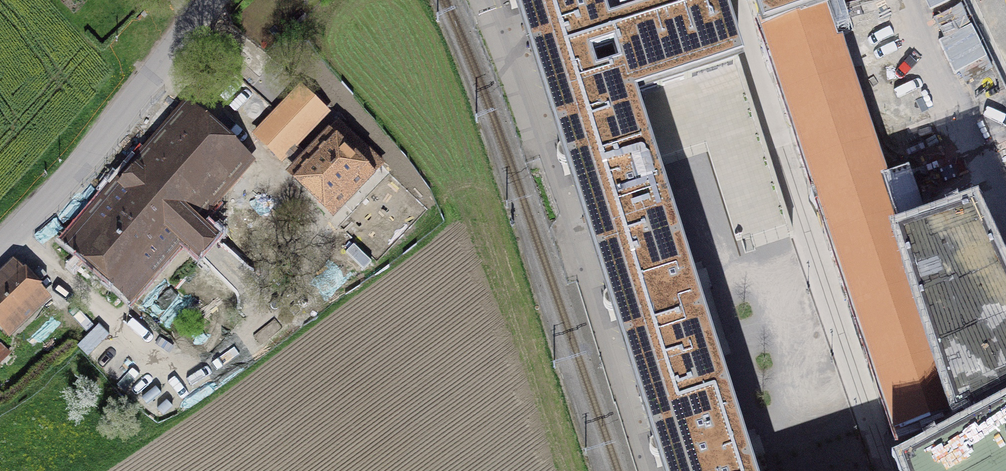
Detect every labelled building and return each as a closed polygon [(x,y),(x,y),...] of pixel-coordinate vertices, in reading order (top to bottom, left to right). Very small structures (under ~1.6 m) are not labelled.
[(551,111),(639,88),(728,63),(771,24),(760,0),(514,0),(551,111)] [(771,24),(840,0),(760,0),(771,24)] [(761,38),(898,438),(954,420),(894,241),(933,226),(914,180),(887,186),(830,16),(761,38)] [(265,70),(256,80),(272,95),(281,85),(265,70)] [(301,88),(256,134),(282,160),(327,113),(301,88)] [(676,203),(639,88),(551,111),(590,231),(676,203)] [(191,115),(78,245),(126,288),(175,233),(198,253),(213,237),(248,267),(270,241),(211,190),(240,158),(191,115)] [(382,166),(337,123),(323,138),(329,143),(298,175),(332,207),(363,175),(368,180),(382,166)] [(590,231),(609,286),(697,263),(676,203),(590,231)] [(915,470),(1005,470),(1005,276),(975,210),(933,226),(894,241),(954,420),(969,414),(977,429),(910,460),(915,470)] [(667,470),(752,470),(697,263),(609,286),(667,470)] [(8,328),(40,297),(10,266),(0,276),(0,320),(8,328)]
